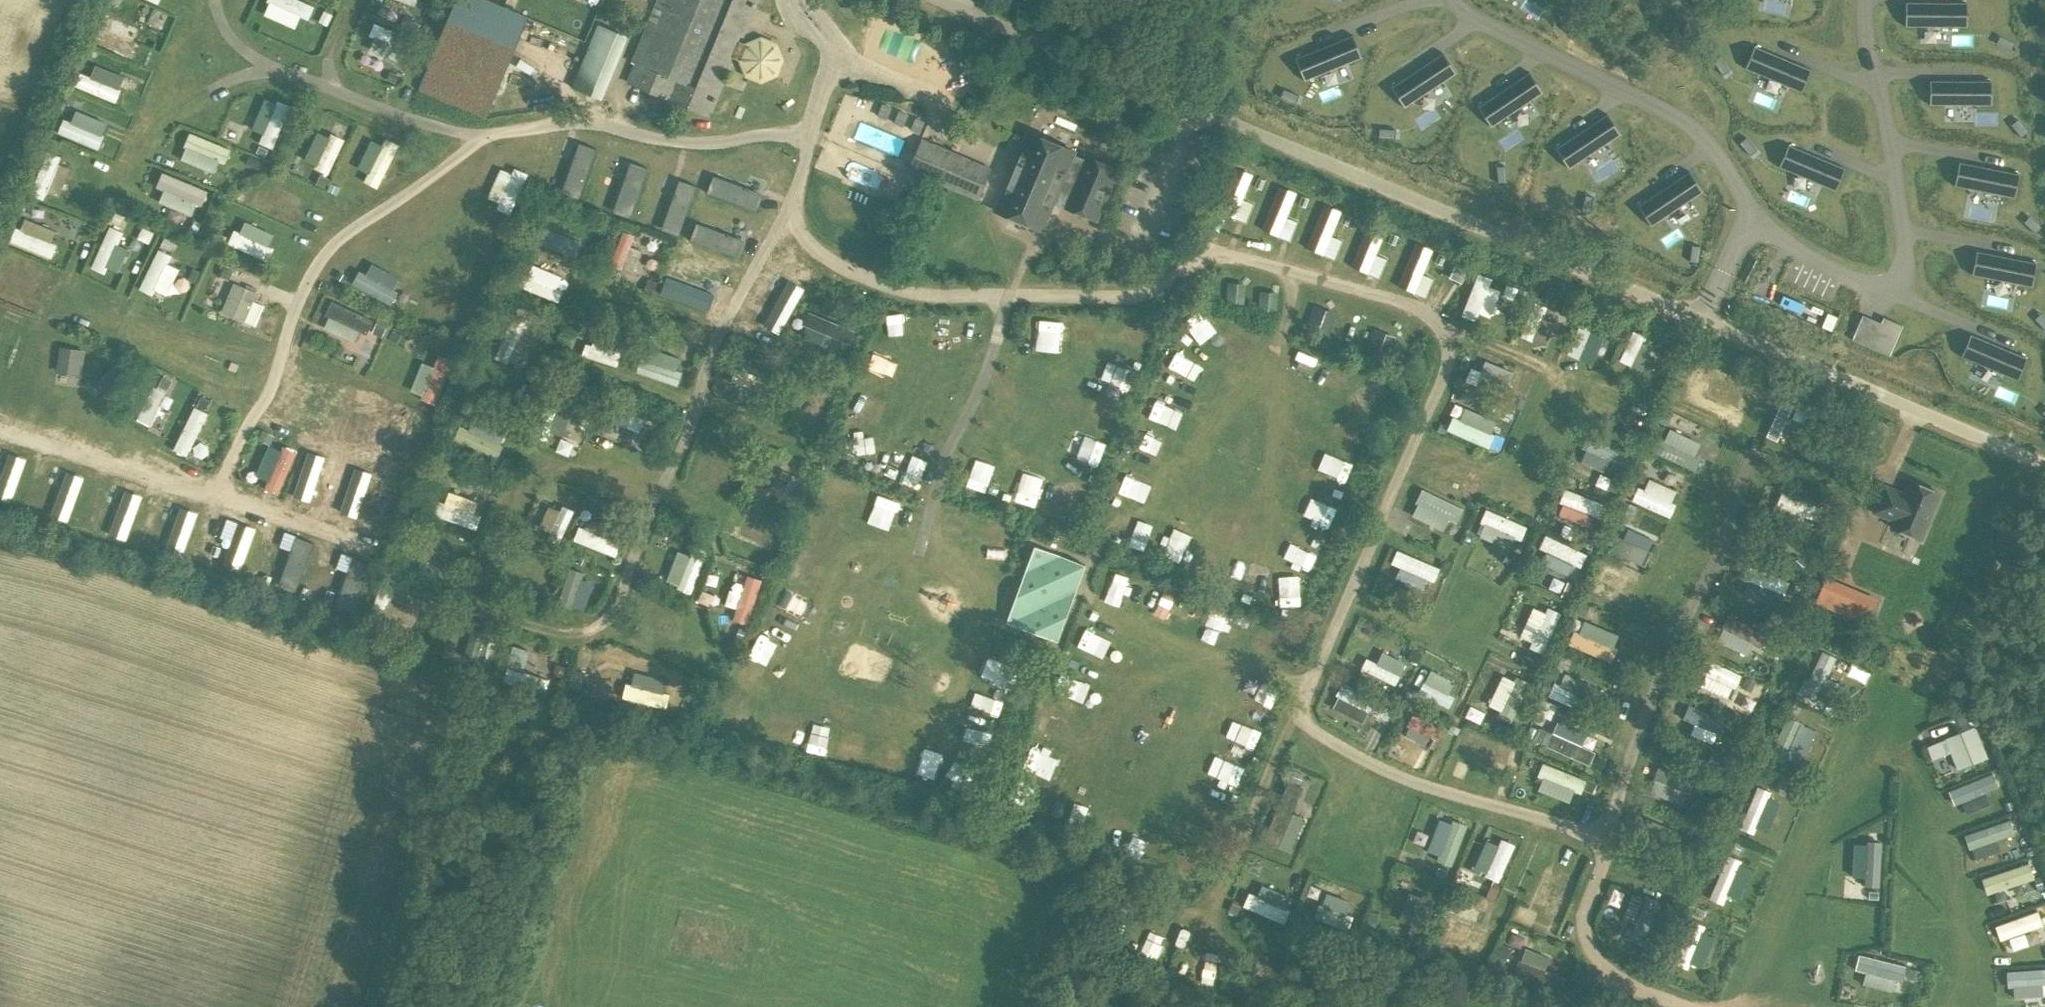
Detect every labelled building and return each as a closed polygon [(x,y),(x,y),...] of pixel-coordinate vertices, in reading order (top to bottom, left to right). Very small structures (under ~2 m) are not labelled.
[(306,21),(320,25),(326,7),(302,0),(277,0),(271,18),(304,27),(306,21)] [(538,29),(470,0),(428,100),(495,129),(538,29)] [(641,64),(637,63),(629,82),(708,115),(721,85),(718,83),(729,55),(738,59),(745,76),(761,84),(778,77),(785,60),(778,44),(761,36),(744,43),(736,40),(738,34),(742,36),(757,0),(667,0),(641,64)] [(1717,4),(1725,10),(1733,0),(1720,0),(1717,4)] [(1963,2),(1909,2),(1909,26),(1963,26),(1963,2)] [(1567,13),(1559,16),(1565,31),(1573,28),(1567,13)] [(405,17),(401,25),(412,30),(416,32),(420,23),(405,17)] [(374,23),(370,32),(399,45),(403,36),(374,23)] [(144,57),(150,42),(103,25),(98,40),(144,57)] [(1347,30),(1297,50),(1306,72),(1356,53),(1347,30)] [(2023,40),(2006,35),(2004,44),(2020,49),(2023,40)] [(1758,48),(1749,70),(1799,91),(1808,69),(1758,48)] [(1439,55),(1394,84),(1407,104),(1452,75),(1439,55)] [(598,57),(596,66),(604,68),(601,82),(612,84),(617,61),(598,57)] [(1728,58),(1711,58),(1711,68),(1728,68),(1728,58)] [(81,84),(125,102),(131,87),(86,70),(81,84)] [(399,74),(390,70),(386,78),(396,82),(399,74)] [(1525,74),(1481,105),(1495,125),(1539,94),(1525,74)] [(1987,80),(1933,80),(1933,104),(1987,104),(1987,80)] [(1284,89),(1280,97),(1295,103),(1299,95),(1284,89)] [(269,132),(282,101),(273,97),(260,128),(269,132)] [(278,151),(295,105),(283,101),(266,147),(278,151)] [(62,130),(106,147),(111,132),(68,115),(62,130)] [(1604,115),(1560,146),(1573,166),(1618,135),(1604,115)] [(2009,122),(2009,132),(2027,131),(2026,121),(2009,122)] [(1375,123),(1375,140),(1384,141),(1385,123),(1375,123)] [(343,131),(317,172),(332,181),(358,140),(343,131)] [(190,145),(236,161),(241,148),(194,132),(190,145)] [(1085,159),(1074,154),(1075,152),(1031,133),(998,212),(1042,230),(1056,196),(1067,200),(1066,204),(1095,217),(1115,169),(1086,156),(1085,159)] [(1746,136),(1739,142),(1750,155),(1757,149),(1746,136)] [(371,184),(388,192),(409,146),(392,138),(371,184)] [(977,198),(990,168),(924,140),(911,170),(977,198)] [(1791,146),(1782,168),(1832,188),(1841,166),(1791,146)] [(47,196),(65,153),(53,148),(35,191),(47,196)] [(649,198),(662,202),(677,160),(664,156),(649,198)] [(1963,163),(1958,187),(2011,196),(2016,172),(1963,163)] [(516,186),(530,192),(537,175),(523,169),(516,186)] [(168,171),(163,181),(204,199),(208,188),(168,171)] [(1490,173),(1482,189),(1491,193),(1499,177),(1490,173)] [(1685,173),(1641,204),(1654,223),(1699,193),(1685,173)] [(763,177),(752,174),(743,205),(754,208),(763,177)] [(765,174),(754,214),(770,218),(781,178),(765,174)] [(572,177),(567,190),(611,208),(616,194),(572,177)] [(1282,191),(1280,200),(1302,207),(1305,197),(1282,191)] [(1586,195),(1581,211),(1590,213),(1594,197),(1586,195)] [(2036,219),(2019,216),(2017,226),(2034,228),(2036,219)] [(126,240),(130,228),(112,222),(98,268),(110,272),(120,238),(126,240)] [(19,225),(14,240),(56,256),(61,241),(19,225)] [(143,237),(155,242),(160,230),(147,225),(143,237)] [(257,253),(264,239),(240,228),(233,243),(257,253)] [(547,230),(543,244),(580,255),(584,242),(547,230)] [(628,266),(644,237),(635,232),(619,261),(628,266)] [(619,238),(608,255),(617,261),(628,243),(619,238)] [(480,259),(477,270),(484,272),(491,245),(473,240),(469,257),(480,259)] [(1696,242),(1682,253),(1688,261),(1702,250),(1696,242)] [(171,293),(184,263),(174,259),(178,252),(163,246),(147,283),(171,293)] [(671,283),(697,297),(707,278),(693,270),(702,253),(691,247),(671,283)] [(2032,263),(1980,253),(1975,277),(2028,287),(2032,263)] [(366,285),(397,302),(404,290),(398,287),(404,276),(379,262),(366,285)] [(795,294),(806,284),(786,264),(775,274),(795,294)] [(1456,266),(1450,278),(1461,283),(1467,271),(1456,266)] [(1482,303),(1488,282),(1477,279),(1471,300),(1482,303)] [(1496,307),(1503,286),(1491,281),(1484,303),(1496,307)] [(245,322),(257,293),(234,283),(221,312),(245,322)] [(1226,302),(1245,304),(1246,284),(1227,283),(1226,302)] [(1258,311),(1276,312),(1278,293),(1260,291),(1258,311)] [(1336,313),(1313,305),(1305,326),(1329,335),(1336,313)] [(1202,348),(1218,340),(1204,313),(1189,321),(1202,348)] [(2034,319),(2044,330),(2044,317),(2041,313),(2034,319)] [(1581,325),(1592,334),(1601,323),(1591,314),(1581,325)] [(1028,327),(1048,357),(1065,346),(1045,316),(1028,327)] [(381,337),(388,322),(379,318),(372,333),(381,337)] [(1860,320),(1852,339),(1889,356),(1897,337),(1860,320)] [(583,333),(587,324),(581,321),(577,330),(583,333)] [(650,341),(653,331),(646,329),(643,339),(650,341)] [(1396,337),(1373,329),(1365,350),(1388,358),(1396,337)] [(604,333),(595,347),(617,361),(626,347),(604,333)] [(404,339),(395,335),(391,343),(400,347),(404,339)] [(2023,356),(1973,336),(1964,358),(2014,378),(2023,356)] [(1649,337),(1632,339),(1634,360),(1652,358),(1649,337)] [(81,376),(85,351),(60,347),(57,373),(81,376)] [(1673,353),(1666,350),(1662,360),(1669,363),(1673,353)] [(445,357),(424,398),(441,406),(462,365),(445,357)] [(1172,375),(1184,380),(1189,366),(1178,361),(1172,375)] [(684,386),(689,372),(660,363),(655,377),(684,386)] [(114,402),(131,383),(112,365),(95,384),(114,402)] [(1132,388),(1138,377),(1126,369),(1119,380),(1132,388)] [(176,409),(166,399),(173,392),(166,384),(136,412),(153,430),(176,409)] [(1604,403),(1641,421),(1649,405),(1612,387),(1604,403)] [(553,392),(541,438),(557,442),(570,397),(553,392)] [(1786,436),(1800,400),(1786,395),(1773,431),(1786,436)] [(1512,405),(1522,409),(1525,399),(1515,396),(1512,405)] [(889,408),(858,398),(851,420),(881,430),(889,408)] [(822,433),(832,404),(819,400),(809,429),(822,433)] [(214,445),(202,440),(215,410),(198,403),(180,445),(208,458),(214,445)] [(2033,418),(2044,431),(2044,430),(2044,417),(2040,411),(2033,418)] [(1673,416),(1663,412),(1658,423),(1668,427),(1673,416)] [(669,421),(658,417),(654,427),(665,431),(669,421)] [(510,449),(516,437),(478,421),(473,434),(510,449)] [(651,450),(655,433),(611,423),(607,440),(651,450)] [(1683,440),(1696,446),(1702,433),(1688,427),(1683,440)] [(1660,450),(1696,468),(1703,453),(1668,435),(1660,450)] [(856,453),(867,468),(889,451),(878,436),(856,453)] [(1580,466),(1604,474),(1607,463),(1616,466),(1621,450),(1588,440),(1580,466)] [(266,480),(280,486),(293,457),(280,451),(266,480)] [(973,484),(994,492),(1005,462),(984,455),(973,484)] [(897,478),(917,481),(918,468),(899,465),(897,478)] [(778,487),(797,503),(811,485),(793,470),(778,487)] [(1683,503),(1675,499),(1680,487),(1651,474),(1639,500),(1676,517),(1683,503)] [(1893,520),(1889,528),(1920,541),(1940,493),(1910,481),(1904,497),(1899,494),(1899,492),(1885,486),(1874,512),(1893,520)] [(387,511),(392,486),(372,482),(366,507),(387,511)] [(1564,500),(1606,513),(1611,500),(1569,487),(1564,500)] [(1459,515),(1464,504),(1426,489),(1421,500),(1459,515)] [(480,513),(484,500),(455,491),(451,503),(480,513)] [(1072,519),(1084,511),(1074,495),(1062,503),(1072,519)] [(881,527),(905,535),(916,506),(892,497),(881,527)] [(481,532),(487,517),(445,502),(439,516),(481,532)] [(559,523),(574,532),(585,514),(569,505),(559,523)] [(687,538),(692,528),(681,523),(676,533),(687,538)] [(1635,526),(1631,533),(1651,544),(1655,537),(1635,526)] [(586,529),(582,547),(625,558),(630,540),(586,529)] [(1550,533),(1545,544),(1558,550),(1553,562),(1572,570),(1575,564),(1588,570),(1595,553),(1550,533)] [(1622,535),(1616,554),(1651,564),(1657,545),(1622,535)] [(1085,562),(1034,543),(1006,621),(1056,640),(1085,562)] [(701,546),(684,589),(698,594),(715,552),(701,546)] [(1404,547),(1397,562),(1441,585),(1449,570),(1404,547)] [(522,568),(558,583),(562,573),(526,558),(522,568)] [(575,571),(573,604),(597,606),(599,583),(587,582),(588,572),(575,571)] [(744,573),(733,616),(756,622),(767,579),(744,573)] [(1260,599),(1266,580),(1252,575),(1245,593),(1260,599)] [(1865,593),(1826,576),(1815,602),(1854,619),(1865,593)] [(1751,590),(1774,600),(1779,588),(1756,578),(1751,590)] [(402,597),(404,586),(388,582),(385,593),(402,597)] [(1791,583),(1789,590),(1798,593),(1801,587),(1791,583)] [(1538,604),(1525,634),(1539,640),(1552,610),(1538,604)] [(1587,618),(1591,608),(1583,604),(1578,615),(1587,618)] [(1216,633),(1239,633),(1239,613),(1215,613),(1216,633)] [(1084,639),(1110,651),(1120,630),(1093,618),(1084,639)] [(487,654),(492,643),(477,636),(472,646),(487,654)] [(1433,679),(1439,665),(1427,660),(1421,675),(1433,679)] [(1709,660),(1705,674),(1746,686),(1750,672),(1709,660)] [(1506,709),(1520,678),(1508,672),(1494,703),(1506,709)] [(1553,696),(1573,703),(1578,689),(1558,682),(1553,696)] [(1373,710),(1379,698),(1350,684),(1344,695),(1373,710)] [(993,711),(1007,715),(1012,699),(998,694),(993,711)] [(1252,713),(1272,719),(1277,705),(1257,699),(1252,713)] [(1487,724),(1492,712),(1476,706),(1472,718),(1487,724)] [(1970,713),(1956,718),(1959,725),(1973,720),(1970,713)] [(1400,746),(1414,752),(1428,721),(1415,715),(1400,746)] [(1557,731),(1587,742),(1592,730),(1562,719),(1557,731)] [(1975,726),(1944,738),(1957,770),(1988,758),(1975,726)] [(1489,764),(1497,743),(1476,735),(1468,755),(1489,764)] [(1720,754),(1709,750),(1704,764),(1715,768),(1720,754)] [(1577,791),(1589,794),(1593,777),(1548,765),(1545,776),(1578,785),(1577,791)] [(1775,776),(1763,772),(1759,784),(1770,788),(1775,776)] [(1449,859),(1464,861),(1471,822),(1457,820),(1449,859)] [(1435,851),(1448,854),(1455,824),(1442,821),(1435,851)] [(1412,856),(1409,865),(1428,870),(1430,861),(1412,856)] [(1499,888),(1491,885),(1486,896),(1494,900),(1499,888)] [(1251,910),(1282,921),(1288,906),(1256,895),(1251,910)] [(1380,915),(1371,911),(1365,927),(1374,930),(1380,915)] [(1183,928),(1181,929),(1175,943),(1177,946),(1182,948),(1185,947),(1190,933),(1189,931),(1183,928)] [(1920,971),(1910,969),(1907,978),(1918,981),(1920,971)]
